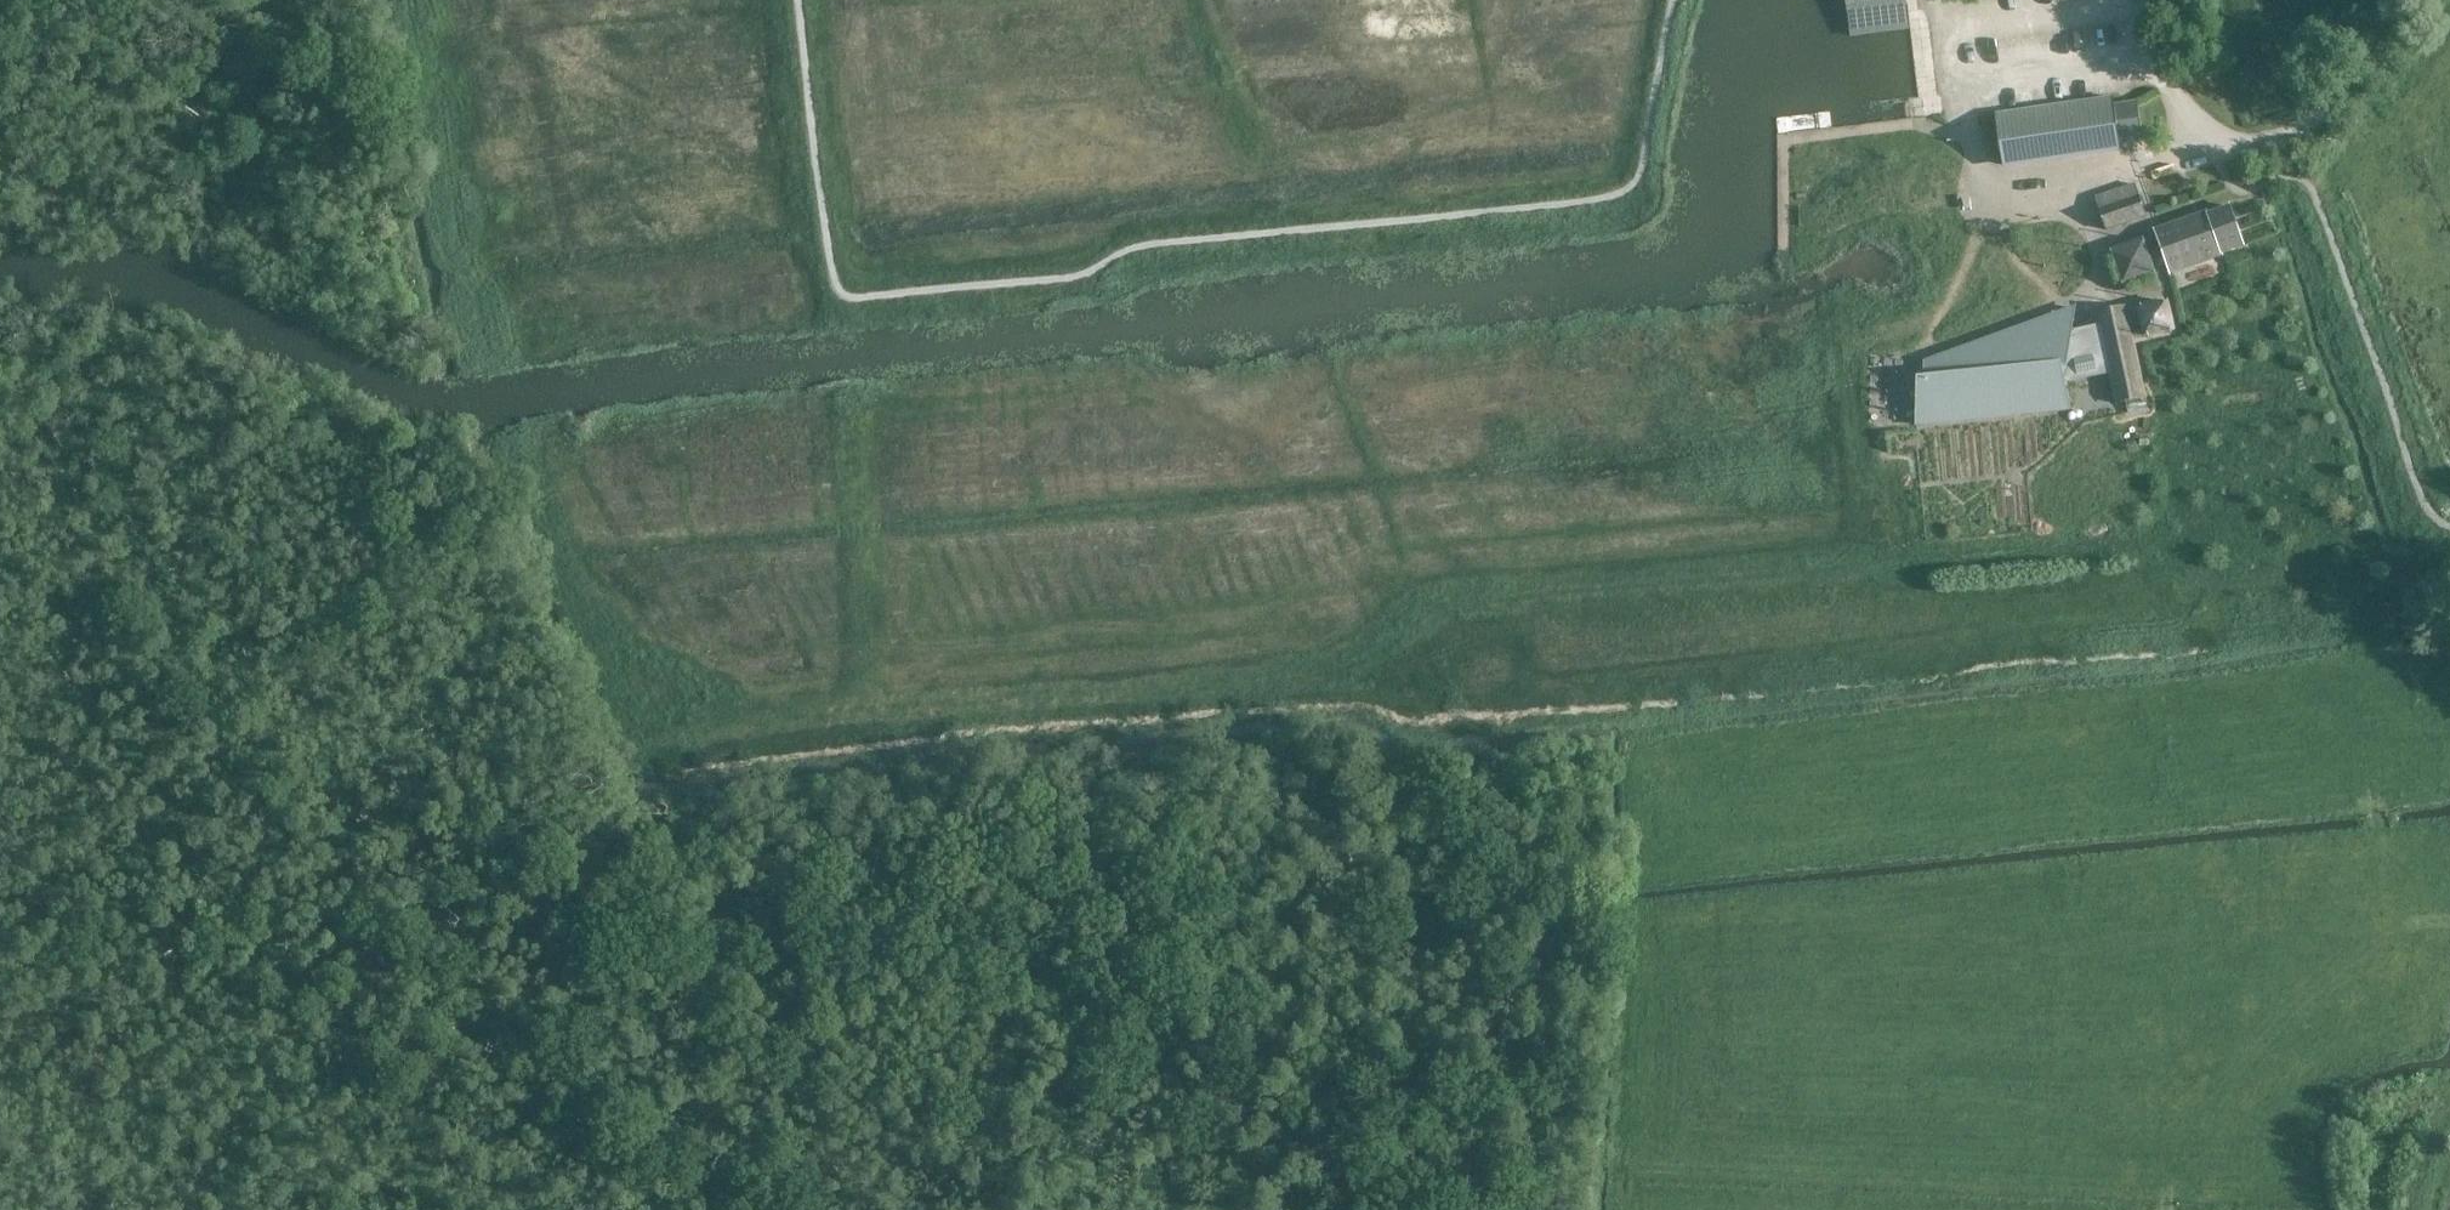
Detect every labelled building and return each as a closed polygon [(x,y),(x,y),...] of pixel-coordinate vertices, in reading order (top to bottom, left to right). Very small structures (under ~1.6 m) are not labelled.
[(1846,40),(1910,36),(1906,0),(1841,0),(1846,40)] [(1996,114),(2003,165),(2121,148),(2120,143),(2143,140),(2137,102),(2115,105),(2113,98),(1996,114)] [(2145,217),(2135,186),(2095,200),(2105,230),(2145,217)] [(2151,263),(2164,259),(2165,257),(2171,274),(2223,256),(2222,253),(2243,246),(2229,207),(2208,215),(2207,212),(2155,231),(2161,248),(2147,252),(2144,243),(2114,253),(2124,283),(2154,273),(2151,263)] [(2126,311),(2132,338),(2174,328),(2168,301),(2138,308),(2126,311)] [(1919,379),(1917,423),(2070,406),(2060,364),(2106,353),(2112,382),(2140,377),(2132,338),(2126,311),(2125,307),(2098,312),(2100,325),(2073,330),(2077,303),(2049,316),(1926,361),(1926,378),(1919,379)] [(2297,367),(2302,384),(2314,382),(2311,365),(2297,367)]
